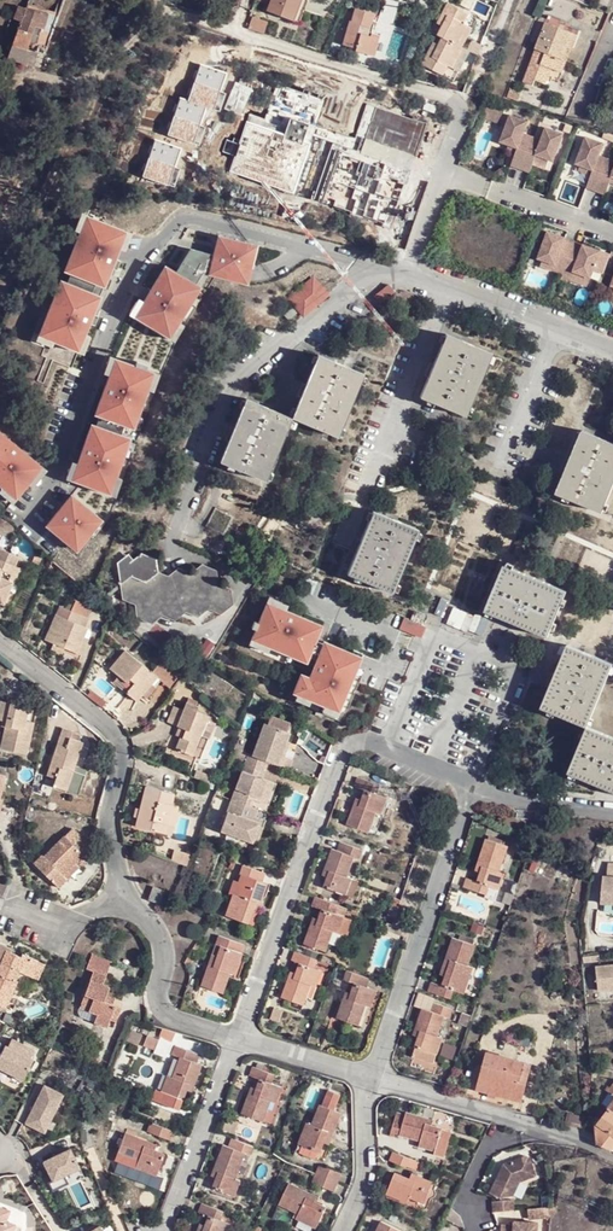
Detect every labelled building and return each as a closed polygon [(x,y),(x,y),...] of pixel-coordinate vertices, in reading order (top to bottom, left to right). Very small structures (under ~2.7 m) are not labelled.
[(269,11),(295,21),(304,0),(274,0),(269,11)] [(312,0),(304,0),(295,21),(303,25),(313,1),(312,0)] [(453,2),(443,17),(449,20),(443,28),(439,35),(442,38),(457,46),(468,25),(464,23),(469,14),(453,2)] [(24,8),(17,5),(13,18),(18,20),(6,57),(33,65),(38,47),(47,49),(59,15),(25,4),(24,8)] [(377,12),(360,8),(357,19),(353,17),(346,39),(357,43),(355,48),(375,55),(381,32),(372,29),(370,35),(360,32),(364,21),(373,24),(377,12)] [(449,20),(443,17),(439,24),(443,28),(449,20)] [(546,22),(535,49),(562,58),(567,46),(571,32),(546,22)] [(475,28),(468,25),(457,46),(461,49),(475,28)] [(578,35),(571,32),(567,46),(573,49),(578,35)] [(450,67),(461,49),(457,46),(442,38),(434,51),(431,49),(421,65),(439,75),(447,63),(450,67)] [(562,58),(535,49),(523,83),(535,88),(538,81),(544,83),(550,67),(563,74),(567,60),(562,58)] [(513,79),(523,82),(530,55),(520,53),(513,79)] [(528,89),(515,84),(512,92),(525,98),(528,89)] [(505,110),(487,103),(482,117),(500,123),(505,110)] [(525,118),(508,111),(498,138),(502,140),(515,145),(508,162),(517,166),(530,133),(521,130),(525,118)] [(539,137),(530,133),(517,166),(527,170),(532,157),(534,152),(547,157),(550,158),(561,131),(543,125),(539,137)] [(600,140),(582,134),(573,161),(576,162),(589,167),(583,185),(593,188),(605,155),(595,152),(600,140)] [(515,145),(502,140),(500,145),(513,150),(515,145)] [(547,157),(534,152),(532,157),(545,162),(547,157)] [(605,155),(593,188),(602,192),(607,179),(609,174),(612,175),(612,158),(605,155)] [(576,162),(574,168),(587,172),(589,167),(576,162)] [(135,228),(95,214),(73,268),(115,284),(135,228)] [(570,238),(544,228),(534,255),(550,261),(549,267),(558,270),(570,238)] [(265,243),(222,232),(218,247),(212,273),(256,282),(265,243)] [(597,248),(570,238),(558,270),(568,274),(570,268),(582,273),(587,275),(597,248)] [(550,261),(538,256),(536,262),(549,267),(550,261)] [(209,284),(171,261),(141,313),(179,335),(209,284)] [(582,273),(570,268),(568,274),(580,279),(582,273)] [(303,318),(330,294),(313,274),(285,298),(303,318)] [(110,294),(68,277),(46,333),(89,347),(110,294)] [(382,305),(396,294),(389,285),(374,296),(382,305)] [(503,348),(455,331),(429,393),(477,412),(503,348)] [(328,350),(306,414),(351,434),(377,370),(328,350)] [(144,423),(163,368),(123,355),(103,412),(144,423)] [(281,476),(306,414),(256,395),(232,457),(281,476)] [(139,434),(99,420),(80,476),(120,490),(139,434)] [(0,427),(0,476),(23,496),(50,464),(0,426),(0,427)] [(594,427),(569,492),(612,509),(612,435),(594,427)] [(75,493),(53,522),(84,549),(110,517),(75,493)] [(431,526),(384,508),(359,570),(407,588),(431,526)] [(5,514),(0,524),(0,527),(9,531),(14,521),(5,514)] [(20,562),(24,555),(3,545),(0,554),(0,599),(11,604),(20,582),(13,579),(20,562)] [(130,559),(123,552),(115,563),(123,598),(137,603),(138,616),(153,623),(159,613),(170,619),(180,611),(193,617),(201,606),(214,613),(226,599),(225,585),(214,580),(216,567),(201,561),(191,571),(178,565),(168,575),(156,569),(155,556),(140,549),(130,559)] [(27,565),(20,562),(13,579),(20,582),(27,565)] [(577,586),(515,562),(498,607),(560,630),(577,586)] [(331,622),(273,601),(258,636),(316,661),(331,622)] [(84,621),(91,625),(94,618),(75,608),(70,619),(60,612),(46,639),(77,656),(86,636),(79,632),(84,621)] [(426,614),(415,610),(412,618),(423,623),(426,614)] [(420,639),(426,628),(404,616),(398,628),(420,639)] [(86,636),(91,625),(84,621),(79,632),(86,636)] [(91,638),(86,636),(77,656),(82,658),(91,638)] [(318,674),(308,671),(299,690),(350,710),(372,654),(331,638),(318,674)] [(602,723),(612,693),(612,655),(579,643),(553,705),(602,723)] [(149,682),(156,673),(130,651),(114,671),(130,684),(136,677),(140,682),(131,695),(143,703),(154,687),(149,682)] [(161,677),(156,673),(149,682),(154,687),(161,677)] [(169,723),(181,726),(191,730),(189,738),(182,736),(177,748),(197,755),(211,715),(199,710),(201,706),(189,700),(186,710),(176,705),(169,723)] [(28,722),(31,708),(4,701),(0,717),(0,724),(7,725),(1,750),(29,759),(34,735),(25,732),(28,722)] [(264,722),(252,755),(270,761),(288,768),(295,751),(284,747),(290,731),(287,730),(290,722),(272,715),(269,723),(264,722)] [(37,725),(28,722),(25,732),(34,735),(37,725)] [(602,723),(582,771),(612,784),(612,727),(602,723)] [(191,730),(181,726),(177,734),(182,736),(189,738),(191,730)] [(70,790),(74,780),(87,741),(74,738),(77,731),(66,727),(50,775),(61,779),(58,786),(70,790)] [(252,755),(249,753),(241,770),(264,777),(270,761),(252,755)] [(264,807),(274,781),(264,777),(241,770),(234,788),(230,789),(224,806),(229,808),(252,818),(264,807)] [(359,792),(354,802),(357,803),(353,814),(345,811),(338,828),(359,837),(367,815),(373,818),(379,800),(369,796),(371,788),(351,779),(347,788),(359,792)] [(83,783),(74,780),(70,790),(80,794),(83,783)] [(176,825),(181,805),(178,805),(180,795),(153,787),(141,826),(169,835),(171,824),(176,825)] [(357,803),(354,802),(350,800),(345,811),(353,814),(357,803)] [(188,807),(181,805),(176,825),(171,824),(169,835),(179,838),(188,807)] [(262,822),(229,808),(220,831),(255,844),(262,822)] [(70,875),(92,853),(89,850),(96,844),(82,830),(54,858),(49,853),(39,864),(66,891),(76,882),(70,875)] [(479,835),(473,857),(482,859),(478,870),(475,880),(461,876),(459,887),(494,899),(502,869),(494,867),(501,843),(479,835)] [(324,850),(317,868),(326,870),(321,881),(318,890),(338,898),(345,879),(339,877),(345,856),(351,859),(353,852),(332,844),(329,852),(324,850)] [(98,860),(92,853),(70,875),(76,882),(98,860)] [(482,859),(473,857),(470,867),(478,870),(482,859)] [(609,862),(608,876),(603,876),(602,902),(612,903),(612,862),(609,862)] [(262,872),(242,864),(235,880),(244,883),(237,898),(229,894),(222,914),(242,923),(249,902),(256,905),(265,884),(258,881),(262,872)] [(326,870),(317,868),(314,878),(321,881),(326,870)] [(164,889),(155,884),(150,892),(160,896),(164,889)] [(314,910),(311,920),(308,931),(302,928),(295,947),(317,955),(324,934),(329,936),(336,918),(325,915),(328,904),(307,897),(304,907),(314,910)] [(308,931),(311,920),(305,918),(302,928),(308,931)] [(215,947),(211,956),(207,965),(202,964),(194,984),(216,992),(223,972),(229,975),(238,953),(232,952),(236,943),(212,934),(208,945),(215,947)] [(449,935),(441,963),(447,965),(443,977),(441,985),(432,982),(430,991),(450,996),(451,988),(462,992),(470,964),(465,963),(471,941),(449,935)] [(38,960),(23,953),(21,959),(11,954),(14,948),(0,942),(0,1005),(9,1010),(22,980),(18,979),(23,969),(32,974),(38,960)] [(293,963),(290,973),(287,984),(281,981),(274,999),(295,1007),(304,986),(311,988),(316,972),(306,969),(310,960),(289,951),(285,959),(293,963)] [(185,952),(179,961),(187,968),(193,958),(185,952)] [(207,965),(211,956),(206,954),(202,964),(207,965)] [(111,963),(91,955),(85,967),(93,971),(78,1005),(112,1020),(117,1011),(107,1007),(109,1001),(103,998),(108,988),(102,985),(111,963)] [(46,963),(38,960),(32,974),(40,978),(46,963)] [(599,963),(601,987),(612,986),(612,961),(599,963)] [(447,965),(441,963),(438,975),(443,977),(447,965)] [(345,982),(342,990),(337,1000),(333,999),(327,1019),(348,1026),(355,1005),(362,1007),(368,989),(358,986),(362,976),(341,968),(335,979),(345,982)] [(287,984),(290,973),(286,971),(281,981),(287,984)] [(337,1000),(342,990),(338,988),(333,999),(337,1000)] [(430,1010),(424,1008),(415,1037),(421,1039),(413,1065),(434,1072),(445,1035),(439,1034),(445,1012),(450,1014),(452,1007),(432,1002),(430,1010)] [(472,1013),(463,1010),(460,1023),(469,1025),(472,1013)] [(150,1036),(139,1032),(135,1043),(147,1048),(150,1036)] [(13,1035),(0,1056),(0,1064),(23,1078),(35,1059),(33,1057),(37,1050),(13,1035)] [(191,1054),(168,1043),(164,1052),(171,1056),(163,1076),(159,1074),(152,1092),(156,1094),(168,1099),(170,1099),(173,1090),(178,1080),(184,1082),(192,1066),(187,1064),(191,1054)] [(520,1080),(524,1070),(526,1064),(489,1052),(477,1089),(521,1105),(528,1083),(520,1080)] [(612,1070),(592,1066),(592,1075),(611,1078),(612,1070)] [(254,1080),(250,1090),(246,1102),(241,1100),(235,1117),(258,1126),(265,1104),(270,1106),(276,1088),(264,1084),(266,1076),(247,1068),(244,1076),(254,1080)] [(532,1073),(524,1070),(520,1080),(528,1083),(532,1073)] [(180,1094),(184,1082),(178,1080),(173,1090),(180,1094)] [(44,1086),(22,1123),(40,1133),(62,1096),(44,1086)] [(246,1102),(250,1090),(245,1088),(241,1100),(246,1102)] [(331,1131),(335,1133),(343,1114),(336,1111),(342,1095),(331,1091),(324,1107),(322,1106),(314,1128),(309,1125),(301,1147),(322,1156),(327,1142),(331,1131)] [(596,1143),(605,1147),(608,1150),(612,1151),(612,1102),(611,1105),(599,1124),(596,1120),(596,1143)] [(425,1121),(427,1114),(410,1109),(409,1116),(398,1112),(391,1135),(402,1139),(404,1133),(424,1140),(422,1146),(441,1152),(441,1154),(447,1156),(454,1130),(436,1125),(425,1121)] [(439,1118),(427,1114),(425,1121),(436,1125),(439,1118)] [(166,1130),(141,1119),(137,1130),(163,1140),(166,1130)] [(136,1144),(139,1137),(120,1127),(109,1147),(129,1158),(125,1164),(145,1175),(157,1153),(147,1149),(136,1144)] [(331,1145),(335,1133),(331,1131),(327,1142),(331,1145)] [(150,1143),(139,1137),(136,1144),(147,1149),(150,1143)] [(212,1146),(205,1167),(212,1168),(209,1180),(205,1190),(228,1198),(235,1179),(230,1177),(237,1154),(242,1157),(245,1145),(223,1138),(220,1149),(212,1146)] [(72,1150),(45,1163),(54,1182),(81,1169),(72,1150)] [(411,1155),(397,1150),(393,1159),(408,1164),(411,1155)] [(212,1168),(205,1167),(202,1178),(209,1180),(212,1168)] [(343,1176),(322,1167),(315,1185),(336,1193),(343,1176)] [(422,1183),(401,1175),(393,1196),(414,1204),(416,1196),(434,1204),(442,1183),(425,1176),(422,1183)] [(307,1200),(310,1193),(292,1184),(281,1207),(300,1216),(297,1220),(320,1230),(329,1210),(318,1205),(307,1200)] [(48,1185),(39,1190),(52,1212),(61,1206),(48,1185)] [(320,1199),(310,1193),(307,1200),(318,1205),(320,1199)] [(496,1203),(497,1213),(517,1211),(516,1201),(496,1203)] [(199,1228),(197,1230),(221,1230),(223,1227),(213,1223),(216,1215),(193,1206),(190,1214),(202,1218),(199,1228)] [(554,1208),(531,1210),(532,1220),(551,1218),(554,1208)] [(0,1211),(0,1230),(12,1230),(2,1227),(8,1214),(0,1211)] [(380,1230),(404,1230),(406,1226),(386,1217),(380,1230)] [(505,1223),(504,1230),(540,1230),(541,1223),(518,1220),(517,1224),(505,1223)]
